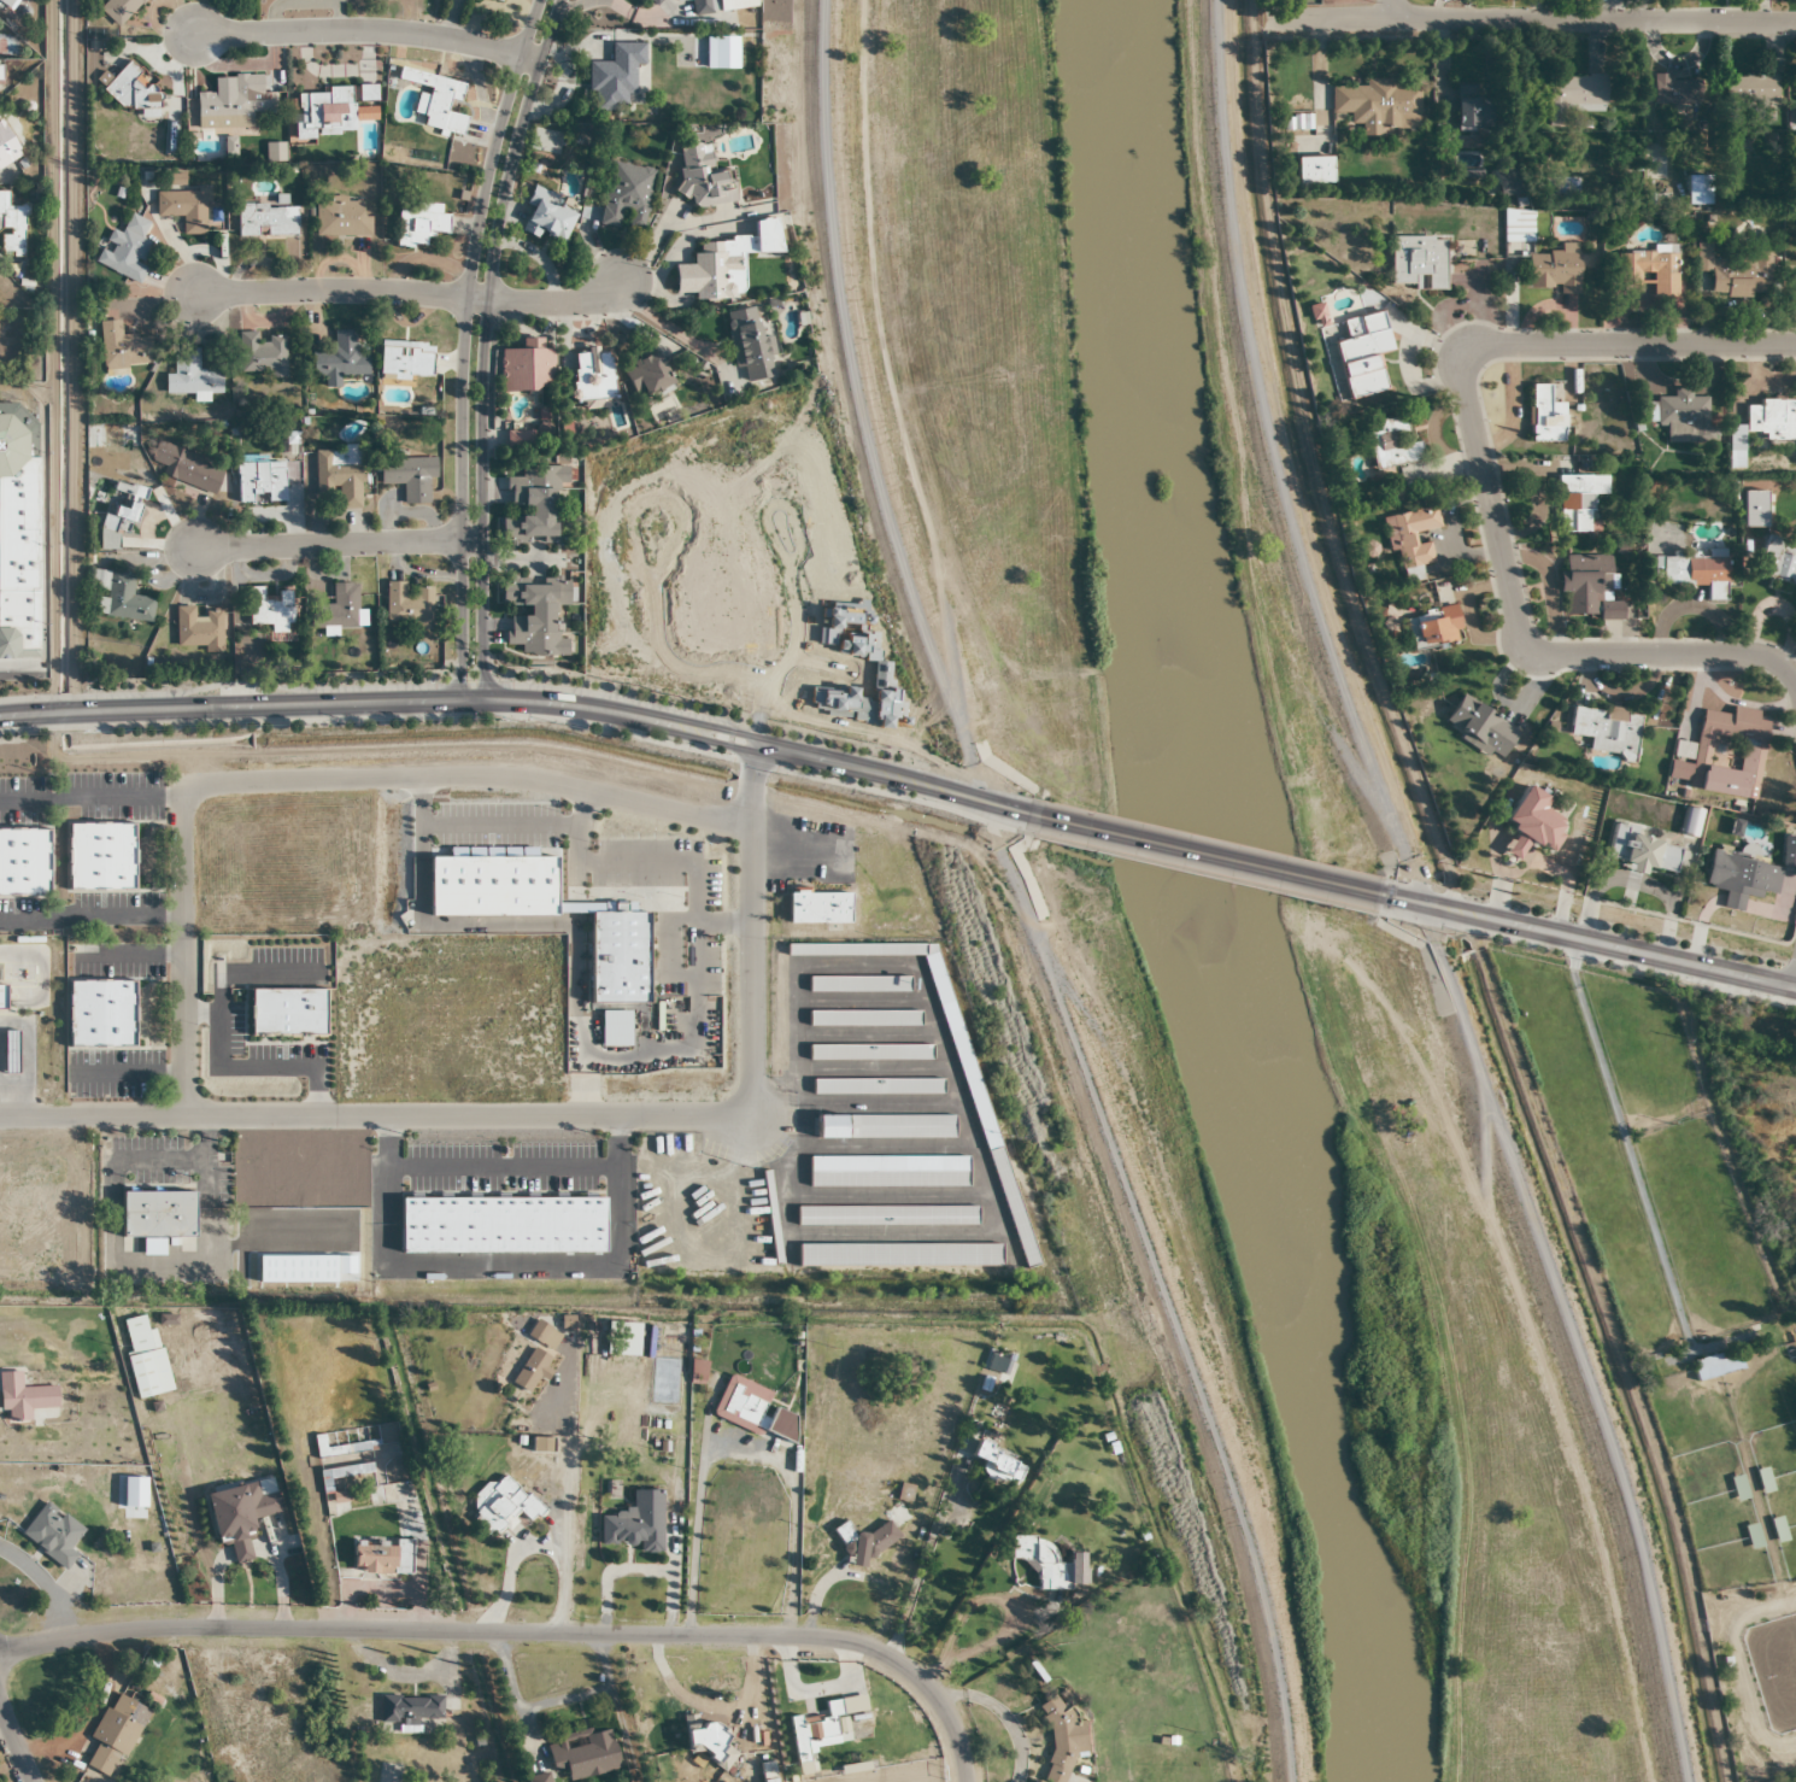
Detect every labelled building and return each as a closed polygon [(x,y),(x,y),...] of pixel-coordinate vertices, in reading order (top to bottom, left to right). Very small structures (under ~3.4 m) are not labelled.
[(9,9),(14,0),(0,0),(0,3),(9,9)] [(117,26),(143,0),(106,0),(98,8),(117,26)] [(714,0),(691,0),(691,14),(714,14),(714,0)] [(754,0),(718,0),(718,10),(754,8),(754,0)] [(588,63),(588,92),(595,92),(594,111),(629,111),(629,94),(634,94),(634,65),(643,65),(644,44),(611,44),(611,63),(588,63)] [(160,94),(127,62),(105,85),(138,117),(160,94)] [(462,135),(466,116),(456,114),(462,82),(399,69),(396,81),(420,85),(414,115),(423,117),(421,126),(462,135)] [(1777,104),(1777,74),(1730,74),(1730,104),(1777,104)] [(196,129),(252,128),(251,113),(268,112),(268,99),(262,99),(262,75),(234,75),(234,93),(196,93),(196,129)] [(1605,75),(1547,75),(1548,125),(1560,125),(1560,112),(1605,111),(1605,75)] [(1692,104),(1692,75),(1653,75),(1653,104),(1692,104)] [(1331,82),(1331,122),(1359,122),(1359,135),(1388,135),(1388,127),(1420,127),(1420,88),(1405,88),(1405,82),(1331,82)] [(1455,130),(1490,130),(1490,98),(1477,98),(1477,85),(1455,85),(1455,130)] [(376,102),(376,86),(357,86),(357,102),(376,102)] [(294,91),(295,138),(355,137),(354,122),(376,122),(376,106),(353,107),(352,90),(294,91)] [(1312,130),(1311,114),(1284,115),(1284,131),(1312,130)] [(0,118),(0,167),(19,158),(0,118)] [(1296,183),(1332,183),(1332,156),(1296,156),(1296,183)] [(653,170),(612,162),(600,224),(641,232),(653,170)] [(563,243),(577,213),(555,203),(558,198),(535,187),(516,229),(538,239),(541,232),(563,243)] [(9,230),(10,255),(23,255),(23,205),(11,205),(11,191),(0,191),(0,230),(9,230)] [(156,191),(156,216),(181,216),(181,234),(207,234),(207,191),(156,191)] [(369,236),(369,215),(363,215),(363,200),(315,200),(315,236),(369,236)] [(238,236),(296,237),(296,206),(238,205),(238,236)] [(396,207),(397,248),(424,248),(423,235),(448,235),(448,215),(441,215),(440,206),(396,207)] [(139,285),(147,269),(139,265),(149,243),(141,239),(149,223),(128,213),(102,267),(139,285)] [(1390,289),(1445,289),(1445,236),(1390,236),(1390,289)] [(1770,254),(1711,254),(1711,242),(1695,242),(1695,271),(1709,271),(1709,296),(1770,296),(1770,254)] [(1578,293),(1578,243),(1552,243),(1552,255),(1526,255),(1526,293),(1578,293)] [(1653,298),(1677,298),(1677,248),(1616,248),(1616,285),(1653,285),(1653,298)] [(1309,306),(1315,328),(1327,325),(1321,302),(1309,306)] [(1342,319),(1346,340),(1336,342),(1347,399),(1388,391),(1381,354),(1392,352),(1384,311),(1342,319)] [(149,335),(121,337),(119,320),(99,322),(103,369),(151,365),(149,335)] [(355,330),(333,331),(333,350),(311,351),(312,377),(324,376),(324,387),(341,387),(340,376),(367,375),(367,355),(355,356),(355,330)] [(283,335),(267,336),(267,343),(256,343),(256,333),(239,333),(240,375),(284,374),(283,335)] [(541,339),(521,339),(521,349),(500,349),(501,390),(553,389),(552,348),(542,348),(541,339)] [(431,379),(432,344),(380,343),(380,378),(431,379)] [(614,395),(609,351),(597,353),(597,348),(572,351),(577,400),(614,395)] [(197,349),(173,349),(173,375),(164,375),(165,394),(194,394),(194,400),(208,400),(208,394),(220,394),(220,369),(198,369),(197,349)] [(624,366),(639,399),(671,385),(656,352),(624,366)] [(1527,384),(1527,441),(1563,441),(1563,403),(1551,403),(1551,384),(1527,384)] [(1643,400),(1643,422),(1655,421),(1655,427),(1667,427),(1667,442),(1709,441),(1708,398),(1692,398),(1692,387),(1670,388),(1670,399),(1643,400)] [(1759,397),(1759,406),(1745,406),(1745,437),(1795,437),(1795,397),(1759,397)] [(29,667),(0,667),(0,411),(7,411),(27,430),(28,465),(29,667)] [(1419,439),(1408,440),(1404,416),(1366,422),(1373,468),(1423,460),(1419,439)] [(1728,468),(1743,468),(1743,425),(1728,425),(1728,468)] [(532,432),(505,432),(505,451),(532,451),(532,432)] [(162,466),(159,476),(214,495),(224,467),(156,444),(150,462),(162,466)] [(360,509),(359,448),(313,449),(313,509),(360,509)] [(435,478),(435,459),(380,458),(380,484),(402,484),(402,504),(428,504),(428,478),(435,478)] [(284,502),(283,461),(236,462),(236,503),(284,502)] [(1557,533),(1596,533),(1596,498),(1607,498),(1607,475),(1557,475),(1557,533)] [(97,549),(116,552),(119,532),(120,533),(122,522),(134,525),(139,490),(115,486),(114,493),(129,496),(127,510),(114,507),(112,515),(103,514),(100,529),(97,549)] [(1765,491),(1742,491),(1742,527),(1765,527),(1765,491)] [(1795,586),(1795,546),(1765,538),(1755,574),(1795,586)] [(1727,600),(1726,554),(1661,554),(1662,586),(1706,585),(1706,600),(1727,600)] [(1567,620),(1623,620),(1623,596),(1610,596),(1610,555),(1559,555),(1559,595),(1567,595),(1567,620)] [(151,622),(153,599),(131,597),(134,575),(92,570),(90,590),(101,592),(98,616),(151,622)] [(322,606),(322,629),(365,629),(365,610),(357,610),(357,583),(332,584),(332,605),(322,606)] [(385,583),(384,626),(431,628),(432,587),(415,586),(415,593),(404,593),(404,583),(385,583)] [(248,588),(249,627),(272,626),(272,637),(292,636),(290,590),(276,591),(276,600),(263,601),(263,587),(248,588)] [(1413,652),(1463,644),(1457,605),(1406,614),(1413,652)] [(175,608),(176,647),(205,647),(205,653),(221,653),(221,612),(194,612),(194,608),(175,608)] [(1502,756),(1519,730),(1462,693),(1441,726),(1488,756),(1492,749),(1502,756)] [(1634,760),(1642,714),(1574,703),(1568,734),(1592,738),(1589,752),(1634,760)] [(1702,711),(1697,744),(1674,740),(1668,786),(1757,800),(1768,722),(1757,720),(1759,710),(1732,706),(1731,715),(1702,711)] [(1502,823),(1516,831),(1503,853),(1517,862),(1529,842),(1552,855),(1566,830),(1559,826),(1563,819),(1548,810),(1554,801),(1525,784),(1502,823)] [(1639,826),(1614,821),(1607,856),(1631,861),(1628,874),(1643,877),(1645,866),(1675,873),(1680,847),(1636,838),(1639,826)] [(134,824),(67,824),(67,891),(134,891),(134,824)] [(0,830),(0,897),(49,897),(49,830),(0,830)] [(1782,865),(1792,867),(1795,867),(1795,836),(1790,835),(1784,836),(1779,867),(1758,863),(1756,848),(1754,848),(1730,850),(1718,848),(1712,848),(1705,887),(1722,890),(1724,909),(1743,912),(1745,897),(1751,898),(1773,896),(1776,897),(1782,865)] [(134,981),(68,981),(68,1048),(134,1048),(134,981)] [(325,991),(248,991),(248,1038),(325,1038),(325,991)] [(4,1074),(17,1074),(17,1032),(4,1032),(4,1074)] [(193,1193),(121,1193),(122,1239),(193,1239),(193,1193)] [(400,1254),(604,1254),(604,1198),(400,1198),(400,1254)] [(122,1320),(129,1352),(151,1347),(143,1315),(122,1320)] [(551,1379),(542,1347),(524,1351),(528,1364),(511,1368),(517,1389),(551,1379)] [(125,1357),(137,1399),(158,1393),(146,1351),(125,1357)] [(1740,1375),(1740,1357),(1694,1357),(1694,1375),(1740,1375)] [(20,1387),(19,1371),(0,1372),(0,1411),(7,1411),(7,1421),(30,1420),(29,1409),(56,1409),(55,1386),(20,1387)] [(797,1416),(769,1405),(774,1392),(727,1374),(712,1415),(787,1443),(797,1416)] [(987,1467),(1017,1481),(1025,1465),(976,1442),(970,1455),(989,1464),(987,1467)] [(471,1501),(479,1509),(473,1516),(496,1539),(522,1514),(530,1522),(542,1510),(502,1470),(471,1501)] [(276,1492),(259,1495),(256,1482),(206,1491),(215,1539),(229,1537),(234,1562),(251,1559),(246,1532),(253,1530),(251,1518),(280,1512),(276,1492)] [(639,1552),(661,1552),(661,1490),(632,1490),(631,1512),(600,1512),(600,1542),(639,1543),(639,1552)] [(69,1549),(84,1530),(45,1500),(19,1534),(65,1569),(76,1554),(69,1549)] [(831,1530),(856,1567),(899,1538),(886,1519),(857,1538),(845,1520),(831,1530)] [(1070,1563),(1053,1563),(1053,1545),(1034,1545),(1034,1536),(1010,1535),(1010,1559),(1038,1560),(1037,1589),(1069,1590),(1070,1563)] [(411,1541),(354,1540),(353,1572),(411,1574),(411,1541)] [(89,1738),(97,1742),(85,1765),(112,1779),(148,1709),(114,1691),(89,1738)] [(442,1721),(442,1696),(379,1696),(379,1721),(442,1721)] [(795,1764),(809,1762),(807,1749),(839,1745),(836,1717),(853,1715),(854,1730),(869,1729),(865,1696),(824,1700),(826,1714),(790,1718),(795,1764)] [(1082,1721),(1075,1722),(1073,1706),(1059,1708),(1057,1698),(1041,1700),(1053,1781),(1070,1781),(1071,1781),(1067,1753),(1087,1750),(1082,1721)] [(724,1720),(684,1724),(688,1755),(713,1752),(715,1770),(732,1768),(729,1745),(726,1746),(724,1720)] [(617,1769),(609,1727),(582,1733),(584,1743),(566,1747),(565,1739),(546,1742),(553,1774),(565,1771),(566,1779),(617,1769)]
